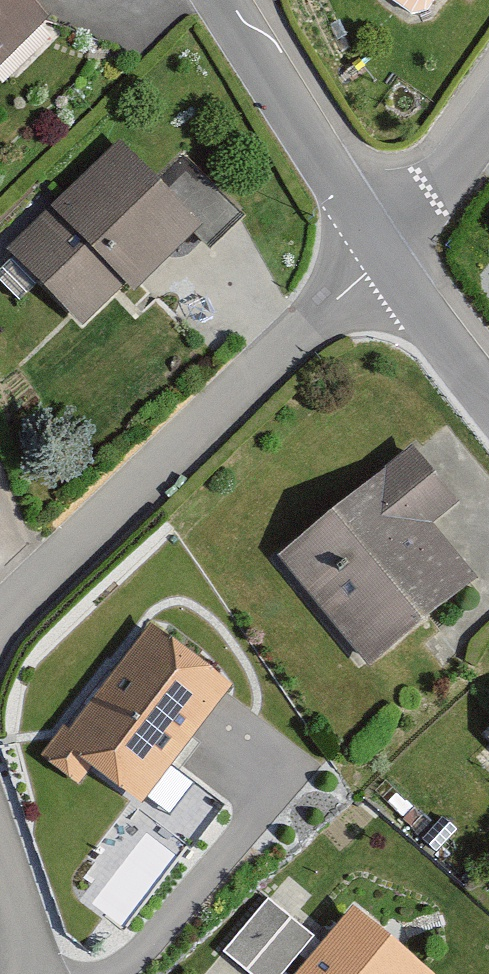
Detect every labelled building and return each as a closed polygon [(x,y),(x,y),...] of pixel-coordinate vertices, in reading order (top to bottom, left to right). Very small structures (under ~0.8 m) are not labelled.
[(61,3),(57,0),(0,0),(0,64),(61,3)] [(122,125),(15,232),(85,309),(123,267),(140,281),(208,208),(122,125)] [(416,409),(275,532),(373,650),(475,567),(436,513),(474,465),(416,409)] [(62,723),(40,753),(78,782),(92,764),(143,802),(232,684),(150,623),(70,728),(62,723)] [(268,898),(224,950),(252,973),(280,973),(313,935),(268,898)] [(353,906),(296,973),(435,973),(353,906)]
